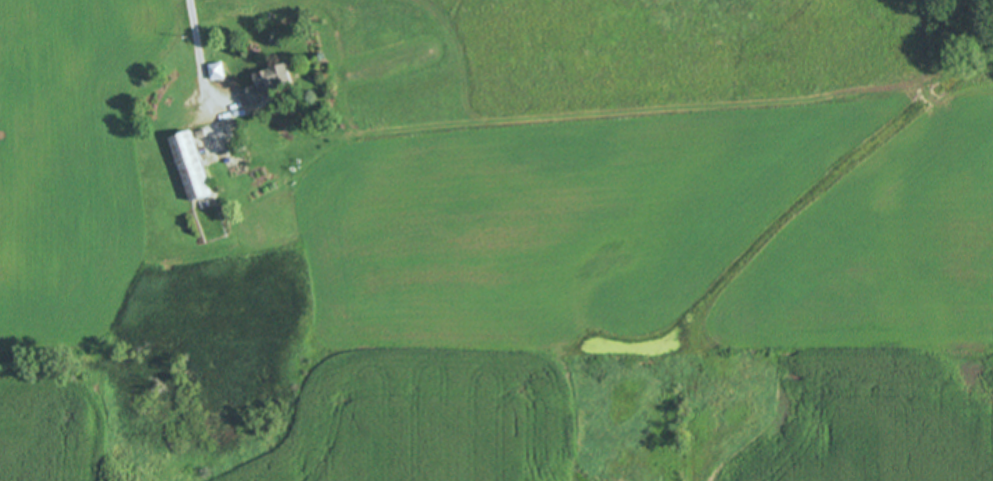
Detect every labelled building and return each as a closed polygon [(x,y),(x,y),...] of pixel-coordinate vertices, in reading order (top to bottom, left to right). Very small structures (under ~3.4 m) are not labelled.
[(209,82),(222,80),(219,66),(206,68),(209,82)] [(243,110),(261,104),(258,95),(288,85),(282,67),(252,77),(256,89),(237,95),(243,110)] [(188,205),(211,198),(191,133),(168,140),(188,205)]
